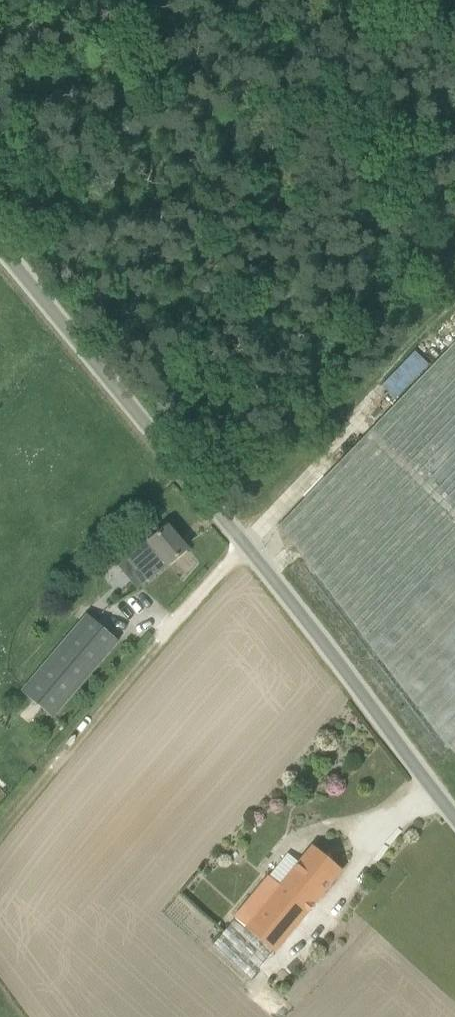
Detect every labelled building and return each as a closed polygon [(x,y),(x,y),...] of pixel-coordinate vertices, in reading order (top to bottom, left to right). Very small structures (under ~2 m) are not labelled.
[(279,525),(438,737),(454,753),(454,342),(279,525)] [(415,349),(381,383),(395,397),(429,363),(415,349)] [(116,563),(136,587),(138,590),(168,564),(168,565),(187,549),(167,525),(149,541),(147,537),(116,563)] [(53,718),(119,641),(87,614),(21,691),(53,718)] [(275,951),(342,870),(313,846),(280,886),(269,877),(235,918),(275,951)]
